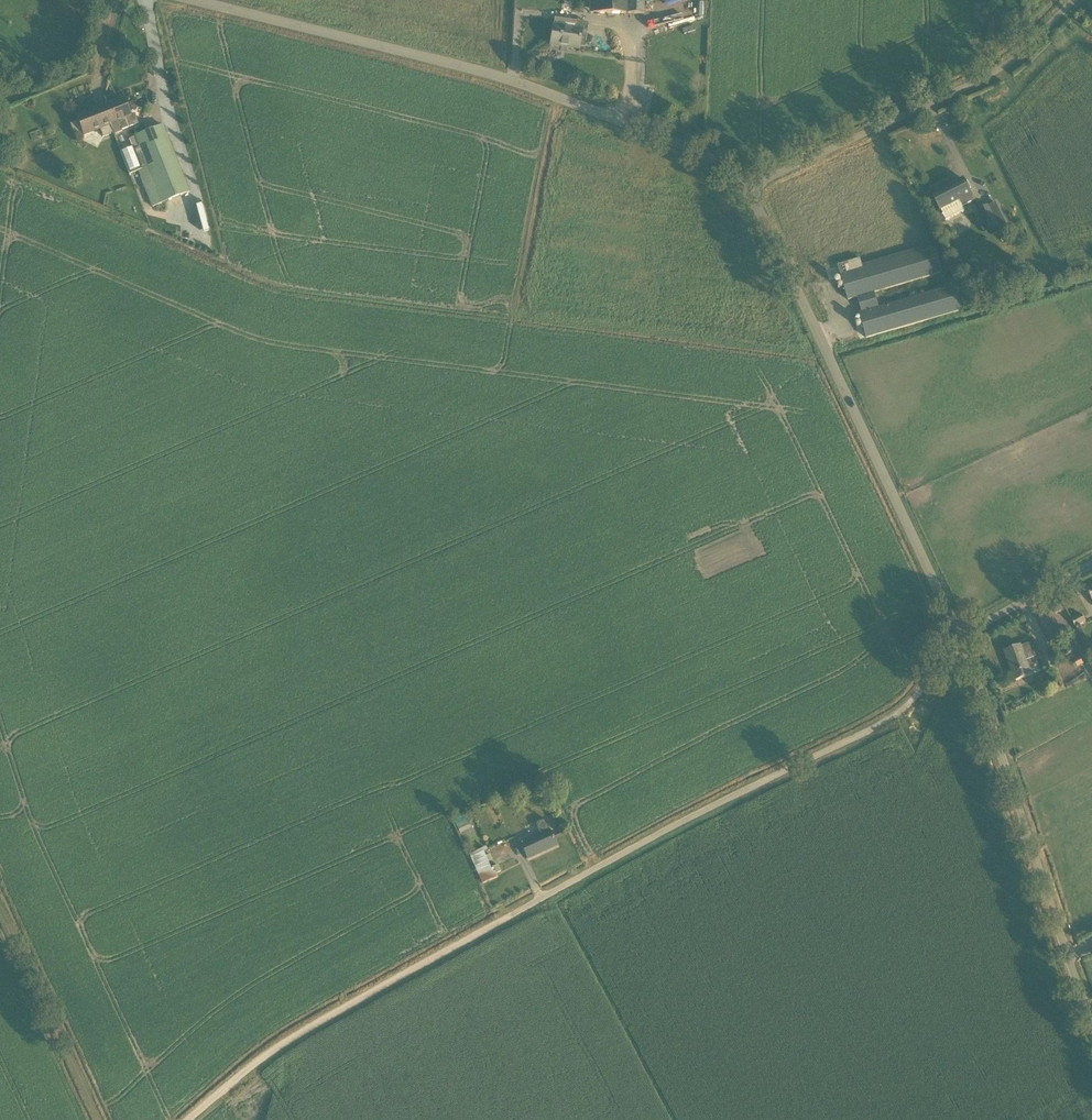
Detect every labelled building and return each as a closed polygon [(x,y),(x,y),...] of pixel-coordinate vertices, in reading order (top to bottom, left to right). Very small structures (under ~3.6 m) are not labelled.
[(591,2),(590,13),(597,13),(626,14),(626,0),(591,0),(591,2)] [(628,13),(643,14),(644,0),(628,0),(628,13)] [(587,32),(581,31),(582,30),(577,29),(578,22),(554,19),(553,26),(551,45),(579,49),(579,47),(584,48),(587,32)] [(693,26),(682,30),(684,35),(695,30),(693,26)] [(130,116),(124,99),(108,106),(115,124),(110,126),(113,134),(114,135),(122,132),(122,131),(138,124),(135,115),(130,116)] [(115,124),(108,106),(77,118),(78,122),(71,125),(74,134),(82,131),(84,136),(100,129),(103,138),(113,134),(110,126),(115,124)] [(145,173),(139,175),(149,201),(155,198),(158,205),(162,204),(164,210),(171,207),(169,201),(190,193),(164,126),(132,138),(130,139),(133,146),(135,146),(144,169),(145,173)] [(964,211),(961,207),(974,200),(963,179),(933,195),(945,221),(964,211)] [(1010,227),(1003,213),(997,202),(989,206),(988,205),(978,210),(989,232),(990,231),(997,227),(999,230),(1000,232),(1006,228),(1010,227)] [(866,338),(877,335),(961,312),(954,288),(947,290),(879,309),(874,293),(943,274),(936,250),(923,253),(863,270),(862,266),(861,261),(838,267),(840,272),(840,273),(841,276),(848,300),(857,298),(862,314),(859,314),(866,338)] [(969,272),(970,280),(980,279),(979,271),(969,272)] [(1003,289),(1000,282),(990,286),(993,293),(1003,289)] [(1055,614),(1062,610),(1059,604),(1052,608),(1055,614)] [(1076,626),(1086,621),(1083,614),(1072,620),(1076,626)] [(1026,659),(1035,656),(1029,644),(1021,647),(1020,645),(1005,651),(1016,681),(1033,675),(1026,659)] [(1038,652),(1045,671),(1056,667),(1049,648),(1038,652)] [(536,825),(540,833),(520,842),(528,859),(557,846),(549,829),(545,819),(537,823),(536,825)] [(496,874),(501,872),(498,865),(490,868),(488,862),(493,861),(492,859),(491,855),(486,857),(484,854),(484,852),(487,850),(485,847),(469,853),(481,884),(497,877),(496,874)]
